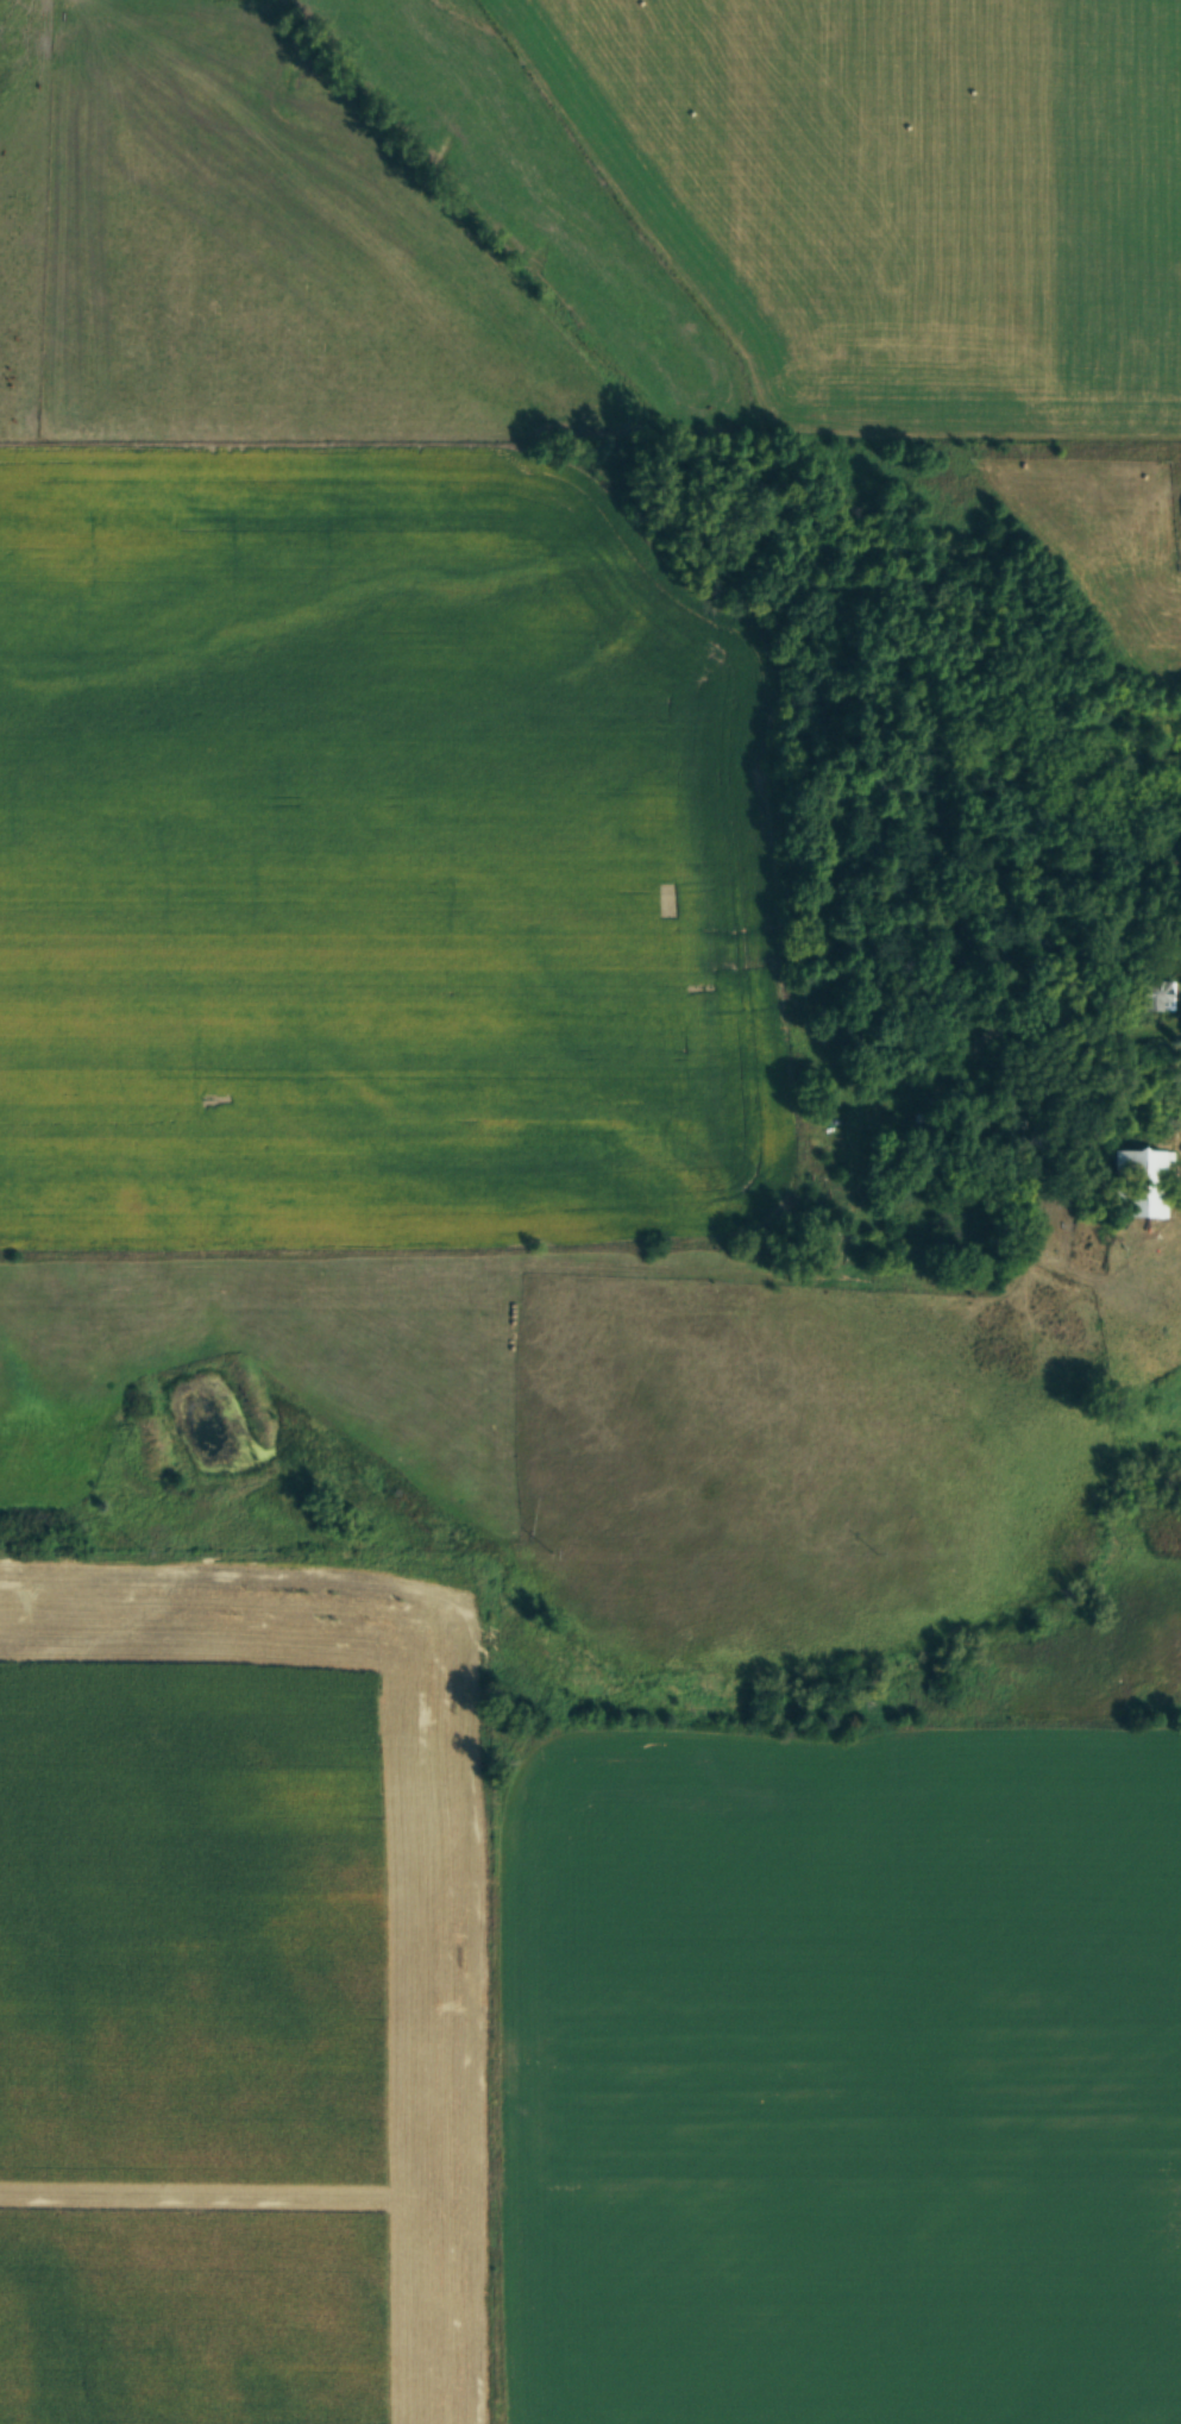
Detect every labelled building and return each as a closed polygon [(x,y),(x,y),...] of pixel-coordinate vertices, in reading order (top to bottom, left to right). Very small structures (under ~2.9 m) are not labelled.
[(1139,1010),(1167,1010),(1167,979),(1139,979),(1139,1010)] [(1161,1216),(1163,1149),(1119,1147),(1117,1215),(1161,1216)]
